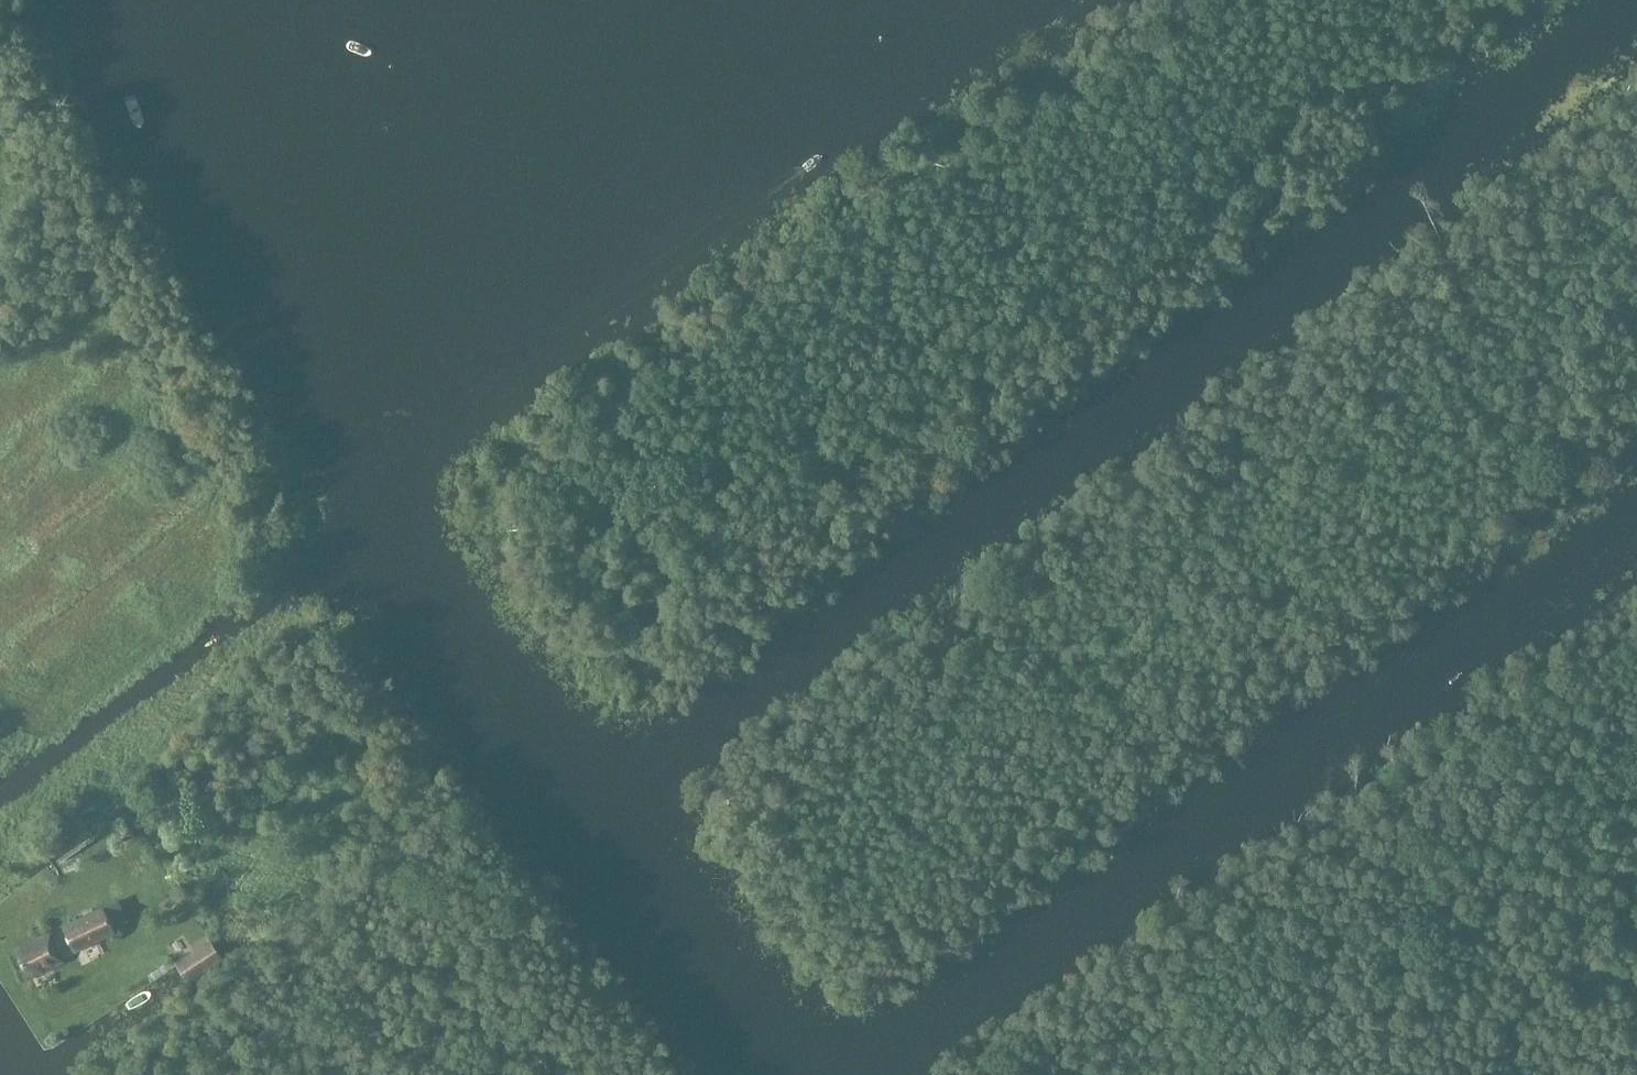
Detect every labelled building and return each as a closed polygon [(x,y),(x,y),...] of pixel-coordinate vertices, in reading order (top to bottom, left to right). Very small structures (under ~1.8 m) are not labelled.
[(113,929),(103,910),(102,908),(64,926),(76,952),(115,933),(113,929)] [(64,960),(49,933),(15,952),(30,978),(64,960)] [(187,981),(221,959),(211,944),(206,936),(190,947),(193,952),(175,964),(177,966),(187,981)]
